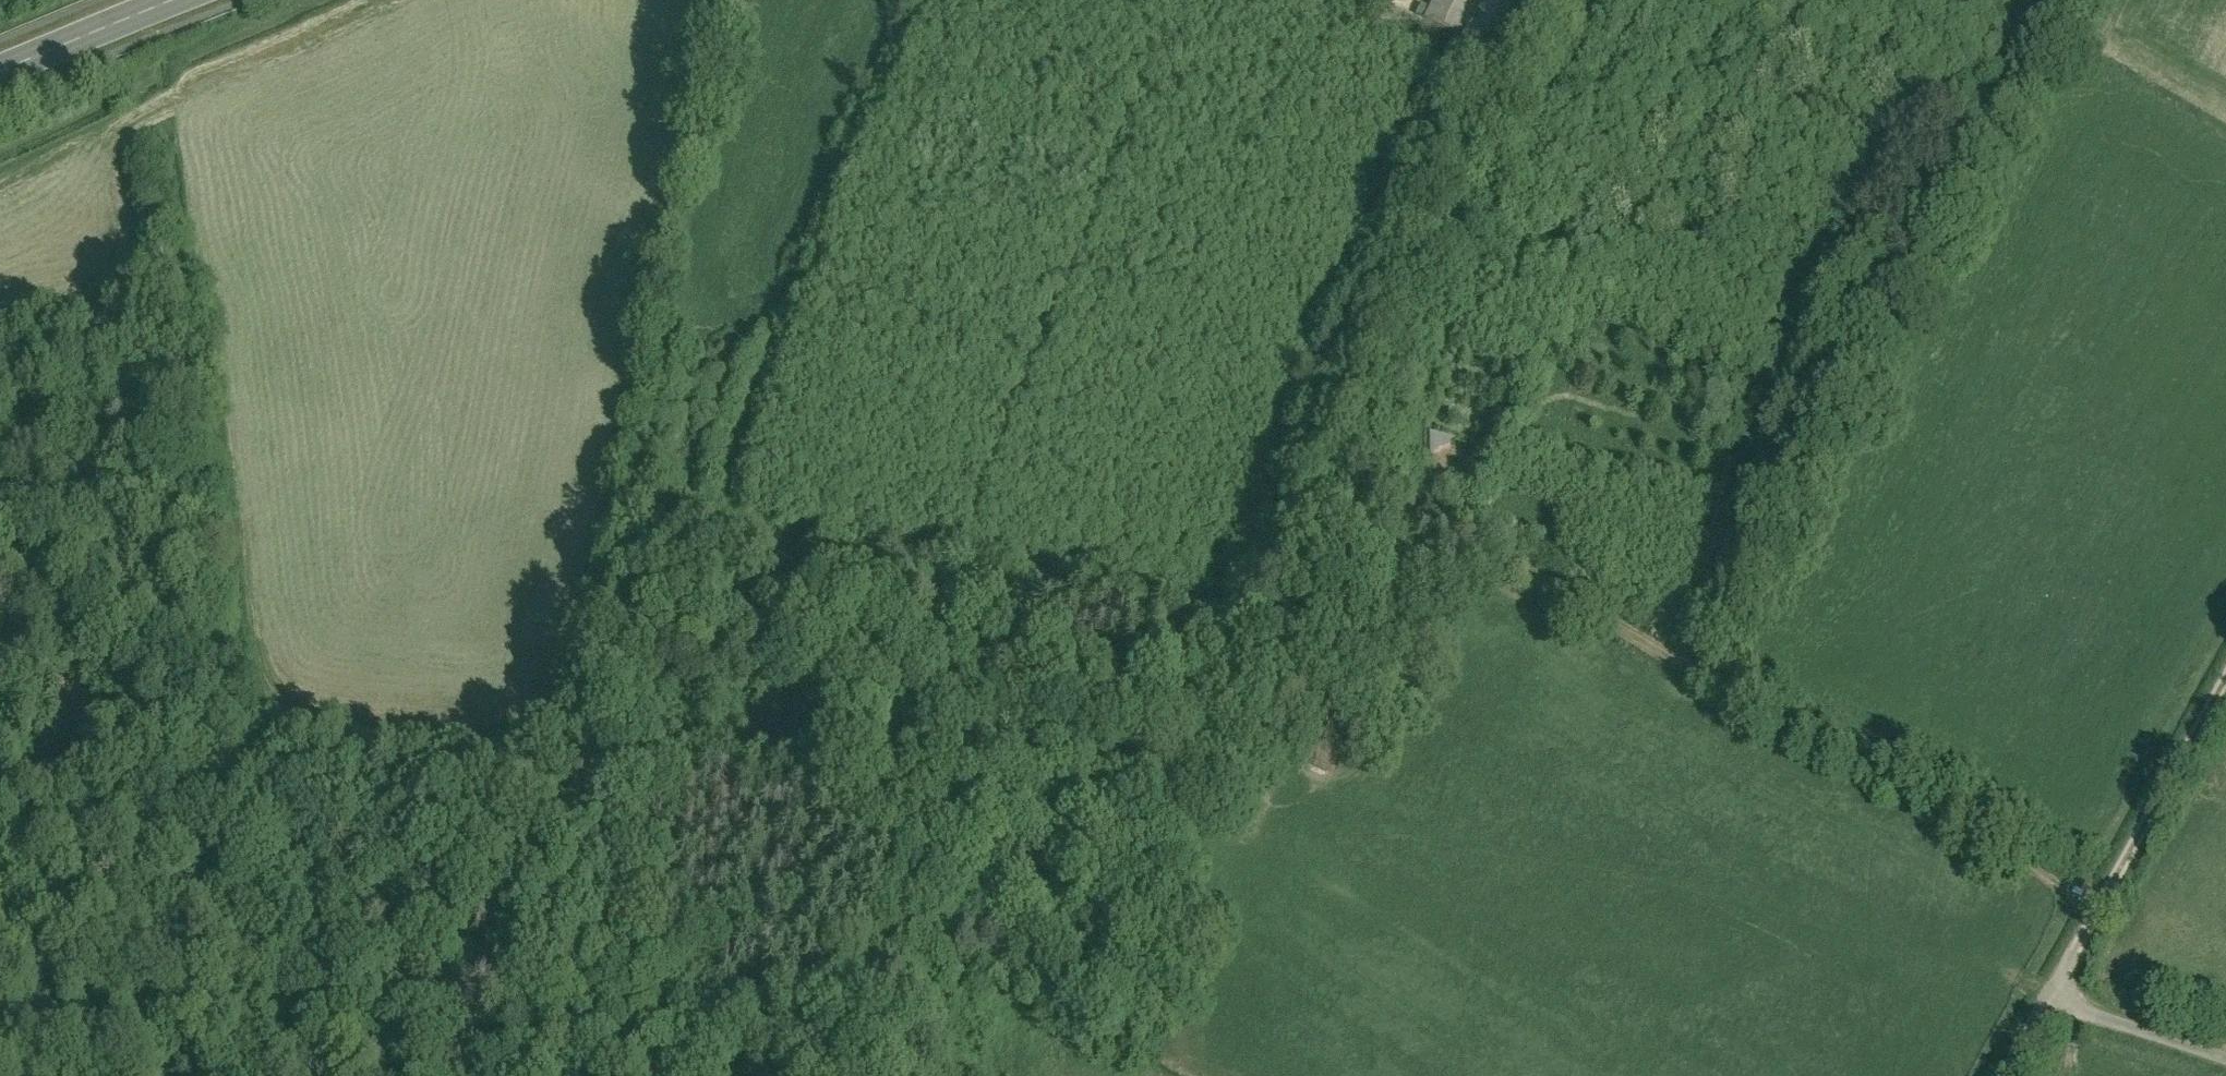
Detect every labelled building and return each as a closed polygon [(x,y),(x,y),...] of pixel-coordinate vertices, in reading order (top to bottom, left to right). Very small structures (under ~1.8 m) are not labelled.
[(1429,18),(1465,36),(1483,0),(1437,0),(1429,18)]
